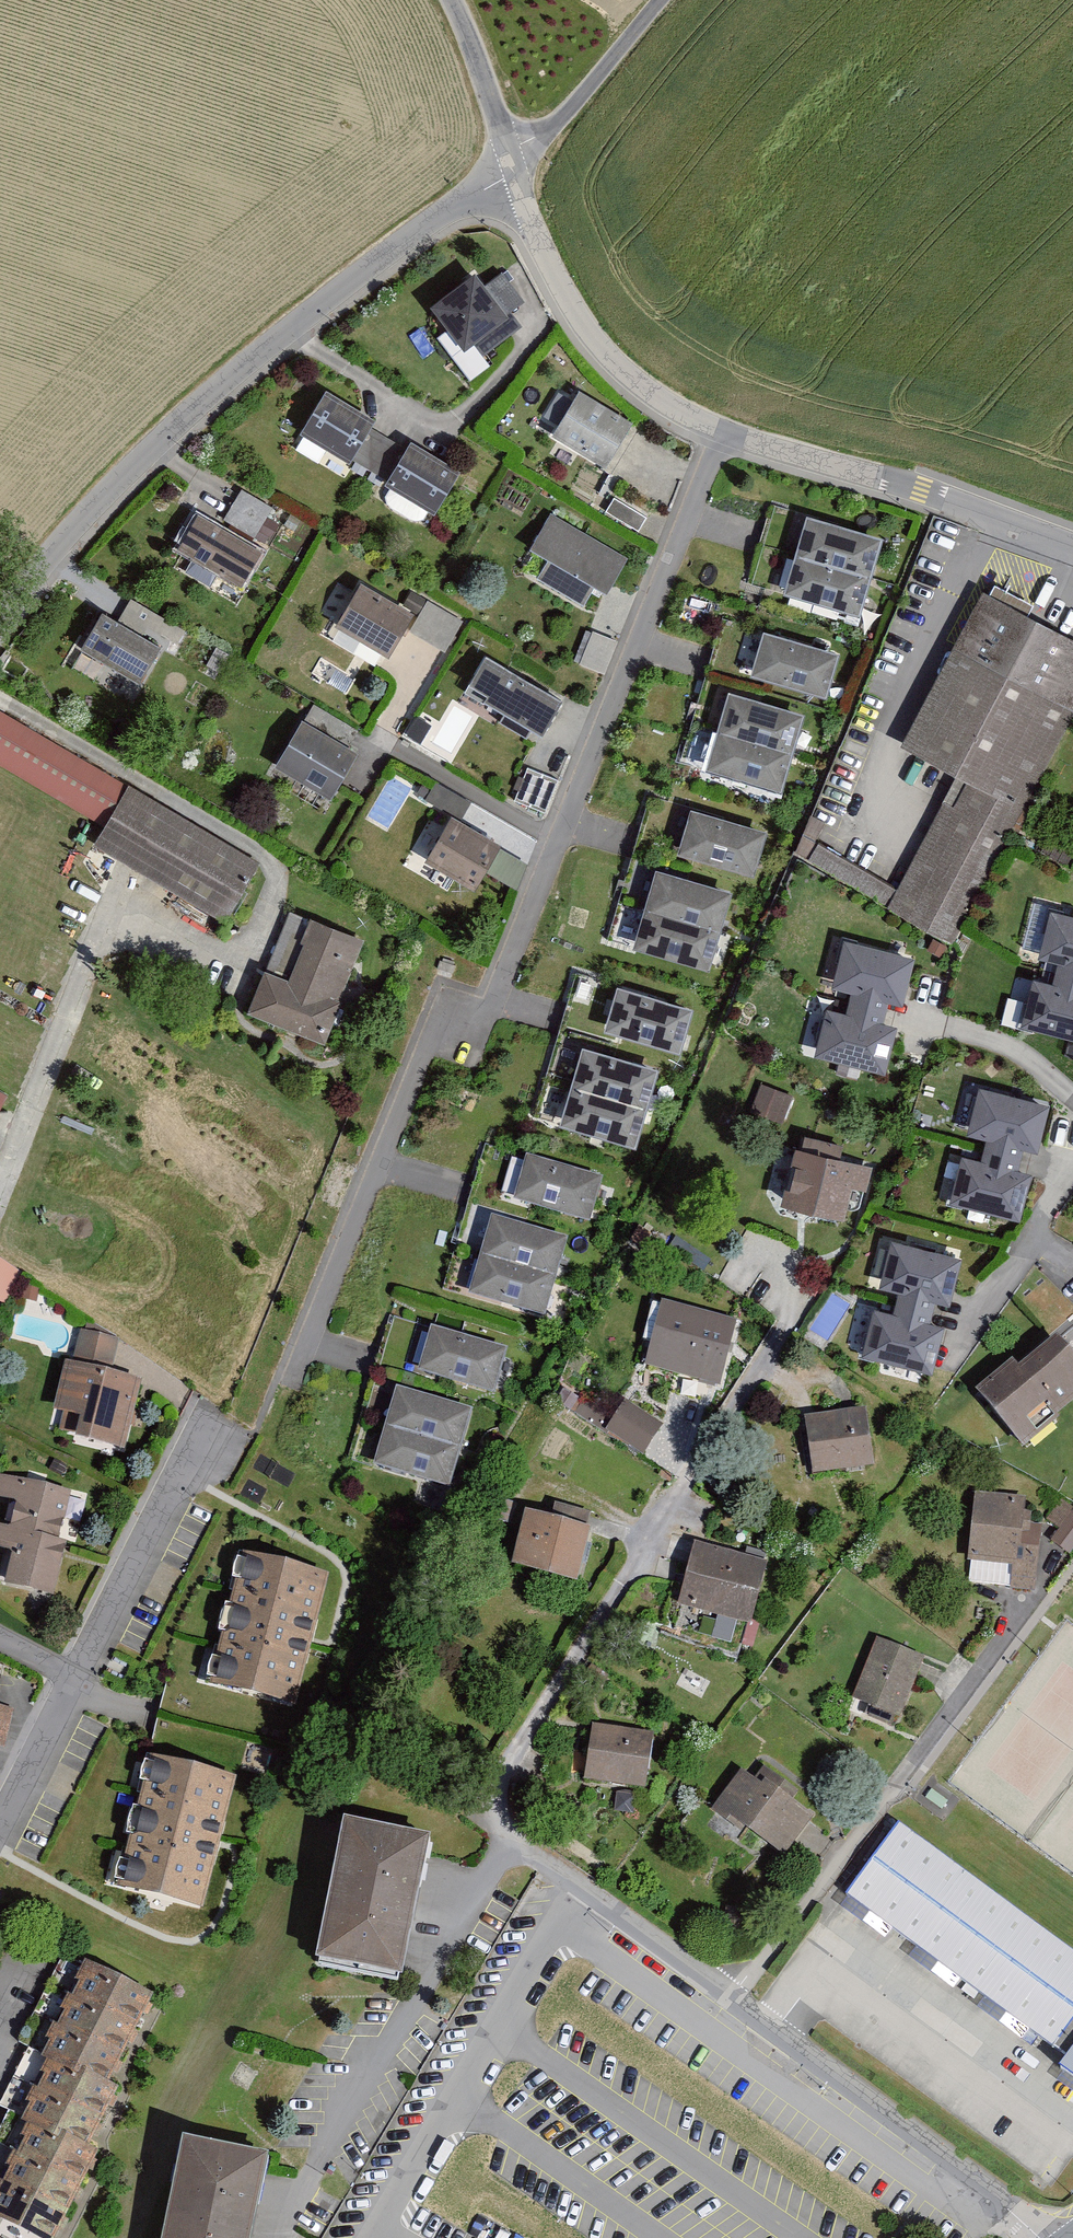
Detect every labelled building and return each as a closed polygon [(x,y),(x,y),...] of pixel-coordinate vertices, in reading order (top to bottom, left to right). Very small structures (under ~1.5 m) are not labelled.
[(475,272),(429,305),(471,362),(518,328),(510,317),(526,305),(504,273),(485,287),(475,272)] [(379,419),(325,387),(298,431),(349,461),(354,459),(371,469),(390,438),(374,428),(379,419)] [(579,389),(552,435),(606,468),(633,422),(579,389)] [(459,470),(411,441),(407,449),(390,438),(371,469),(388,480),(386,483),(434,512),(459,470)] [(195,501),(171,545),(196,559),(189,572),(211,583),(218,570),(245,584),(267,544),(257,538),(277,503),(243,484),(225,517),(195,501)] [(614,497),(606,512),(638,531),(647,517),(614,497)] [(551,512),(530,549),(548,560),(536,579),(583,607),(595,587),(607,594),(629,558),(551,512)] [(884,536),(808,514),(796,556),(871,578),(884,536)] [(796,556),(784,594),(859,616),(871,578),(796,556)] [(364,577),(336,622),(392,657),(411,626),(447,648),(464,620),(428,597),(419,611),(364,577)] [(981,589),(894,741),(958,778),(895,887),(815,841),(823,827),(817,823),(801,850),(945,932),(1072,708),(1072,642),(981,589)] [(105,607),(84,645),(143,679),(160,645),(176,652),(190,628),(132,597),(124,618),(105,607)] [(840,654),(763,629),(748,677),(825,701),(840,654)] [(592,631),(579,665),(604,675),(618,641),(592,631)] [(563,700),(487,656),(466,691),(508,715),(503,724),(530,739),(534,732),(542,737),(563,700)] [(805,713),(729,690),(717,733),(793,755),(805,713)] [(313,701),(279,762),(334,794),(360,749),(350,742),(359,730),(313,701)] [(410,733),(425,739),(433,719),(418,714),(410,733)] [(0,717),(0,768),(104,828),(93,847),(222,922),(256,864),(0,717)] [(717,733),(706,770),(782,792),(793,755),(717,733)] [(528,768),(514,800),(545,813),(558,780),(528,768)] [(766,830),(690,807),(676,853),(752,876),(766,830)] [(453,810),(428,856),(480,886),(504,842),(453,810)] [(732,888),(656,866),(644,910),(720,931),(732,888)] [(633,948),(709,969),(720,931),(644,910),(633,948)] [(1052,912),(1041,958),(1059,962),(1056,975),(1072,979),(1072,917),(1052,912)] [(265,961),(249,1006),(326,1037),(365,937),(312,916),(291,972),(265,961)] [(846,942),(835,986),(852,991),(849,1005),(886,1015),(890,1004),(904,1008),(916,958),(846,942)] [(1020,1027),(1072,1040),(1072,979),(1056,975),(1054,984),(1032,979),(1020,1027)] [(692,1005),(618,982),(604,1029),(677,1052),(692,1005)] [(826,1009),(814,1055),(885,1074),(898,1026),(884,1022),(886,1015),(849,1005),(846,1014),(826,1009)] [(572,1089),(645,1109),(656,1070),(582,1049),(572,1089)] [(760,1084),(751,1111),(785,1122),(794,1095),(760,1084)] [(1051,1104),(979,1086),(967,1136),(986,1140),(983,1152),(1021,1162),(1023,1150),(1038,1154),(1051,1104)] [(561,1126),(635,1146),(645,1109),(572,1089),(561,1126)] [(796,1148),(781,1205),(843,1220),(851,1189),(867,1193),(873,1168),(796,1148)] [(949,1204),(1021,1222),(1033,1175),(1021,1172),(1021,1162),(983,1152),(981,1161),(961,1156),(949,1204)] [(527,1160),(513,1202),(589,1226),(602,1184),(527,1160)] [(493,1220),(481,1261),(556,1283),(568,1243),(493,1220)] [(961,1258),(892,1241),(881,1286),(900,1291),(897,1304),(935,1314),(937,1304),(949,1307),(961,1258)] [(0,1259),(0,1303),(5,1306),(22,1274),(0,1259)] [(481,1261),(471,1297),(545,1320),(556,1283),(481,1261)] [(932,1325),(935,1314),(897,1304),(894,1315),(869,1309),(859,1353),(936,1371),(946,1329),(932,1325)] [(662,1305),(647,1366),(720,1384),(735,1323),(662,1305)] [(85,1325),(78,1349),(117,1361),(125,1337),(85,1325)] [(430,1326),(416,1374),(491,1396),(505,1349),(430,1326)] [(975,1396),(1024,1453),(1060,1423),(1058,1420),(1072,1407),(1072,1361),(1055,1340),(1018,1371),(1012,1364),(975,1396)] [(67,1366),(54,1416),(82,1423),(78,1440),(122,1452),(139,1384),(67,1366)] [(472,1413),(398,1392),(385,1432),(460,1455),(472,1413)] [(628,1397),(606,1431),(643,1455),(665,1422),(628,1397)] [(864,1407),(803,1418),(808,1446),(813,1478),(874,1467),(864,1407)] [(385,1432),(373,1469),(448,1492),(460,1455),(385,1432)] [(6,1502),(0,1524),(0,1528),(59,1542),(72,1495),(0,1475),(0,1501),(6,1502)] [(1026,1501),(976,1495),(968,1565),(1012,1570),(1010,1590),(1035,1592),(1042,1529),(1024,1527),(1026,1501)] [(1051,1542),(1069,1556),(1072,1552),(1072,1508),(1062,1500),(1046,1520),(1060,1531),(1051,1542)] [(591,1531),(526,1515),(512,1570),(577,1586),(591,1531)] [(54,1598),(67,1544),(59,1542),(0,1528),(0,1551),(14,1554),(6,1586),(54,1598)] [(768,1565),(695,1545),(678,1607),(751,1627),(768,1565)] [(240,1547),(206,1679),(293,1702),(328,1570),(240,1547)] [(925,1660),(878,1641),(852,1702),(899,1722),(925,1660)] [(0,1710),(0,1747),(5,1748),(12,1713),(0,1710)] [(653,1741),(594,1732),(587,1783),(646,1791),(653,1741)] [(239,1772),(147,1746),(110,1879),(202,1905),(239,1772)] [(804,1812),(743,1770),(719,1804),(780,1847),(804,1812)] [(345,1822),(317,1964),(401,1981),(430,1839),(345,1822)] [(1072,2085),(1072,1951),(899,1825),(845,1899),(1068,2061),(1059,2074),(1072,2085)] [(153,1999),(87,1967),(71,2002),(136,2034),(153,1999)] [(122,2061),(136,2034),(71,2002),(58,2032),(122,2061)] [(108,2091),(122,2061),(58,2032),(45,2059),(50,2062),(46,2067),(81,2084),(84,2079),(108,2091)] [(46,2067),(32,2101),(99,2133),(120,2093),(108,2091),(84,2079),(81,2084),(46,2067)] [(89,2154),(99,2133),(32,2101),(23,2121),(29,2124),(23,2137),(62,2156),(68,2144),(89,2154)] [(23,2137),(9,2165),(77,2199),(97,2157),(89,2154),(68,2144),(62,2156),(23,2137)] [(184,2140),(164,2237),(253,2237),(270,2157),(184,2140)] [(64,2224),(77,2199),(9,2165),(0,2185),(0,2193),(64,2224)] [(26,2237),(58,2237),(64,2224),(0,2193),(0,2225),(26,2237)]
